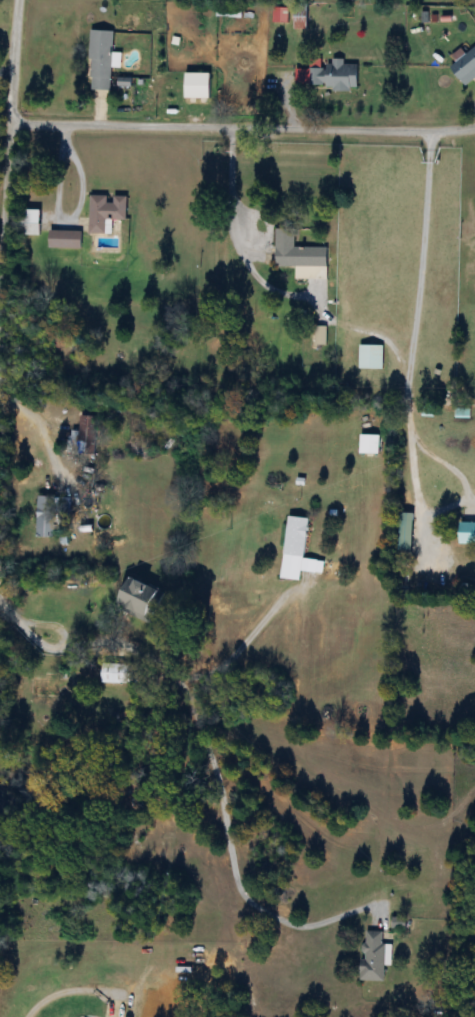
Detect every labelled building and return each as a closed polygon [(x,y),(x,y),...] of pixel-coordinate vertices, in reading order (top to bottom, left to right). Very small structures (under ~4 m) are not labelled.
[(307,31),(307,6),(293,6),(293,31),(307,31)] [(91,31),(89,91),(110,91),(112,32),(91,31)] [(462,86),(474,77),(474,47),(448,66),(462,86)] [(307,70),(307,89),(357,90),(357,66),(343,66),(343,63),(325,63),(325,70),(307,70)] [(209,100),(209,75),(184,75),(184,100),(209,100)] [(126,197),(89,196),(88,234),(110,234),(110,221),(125,221),(126,197)] [(39,211),(23,211),(23,236),(39,236),(39,211)] [(275,267),(326,267),(326,248),(294,248),(294,229),(275,229),(275,267)] [(48,232),(48,249),(80,249),(80,232),(48,232)] [(382,346),(358,346),(358,370),(382,370),(382,346)] [(97,417),(78,416),(76,445),(75,463),(94,464),(97,417)] [(359,454),(379,454),(379,435),(359,435),(359,454)] [(36,539),(54,539),(54,498),(36,498),(36,539)] [(412,552),(412,514),(399,514),(399,552),(412,552)] [(309,520),(288,517),(283,560),(303,562),(302,572),(317,573),(318,561),(304,560),(309,520)] [(474,545),(474,523),(458,523),(458,545),(474,545)] [(145,618),(157,590),(128,577),(115,604),(145,618)] [(102,684),(123,684),(123,663),(102,663),(102,684)] [(362,982),(385,982),(386,946),(383,946),(383,933),(363,932),(362,982)]
